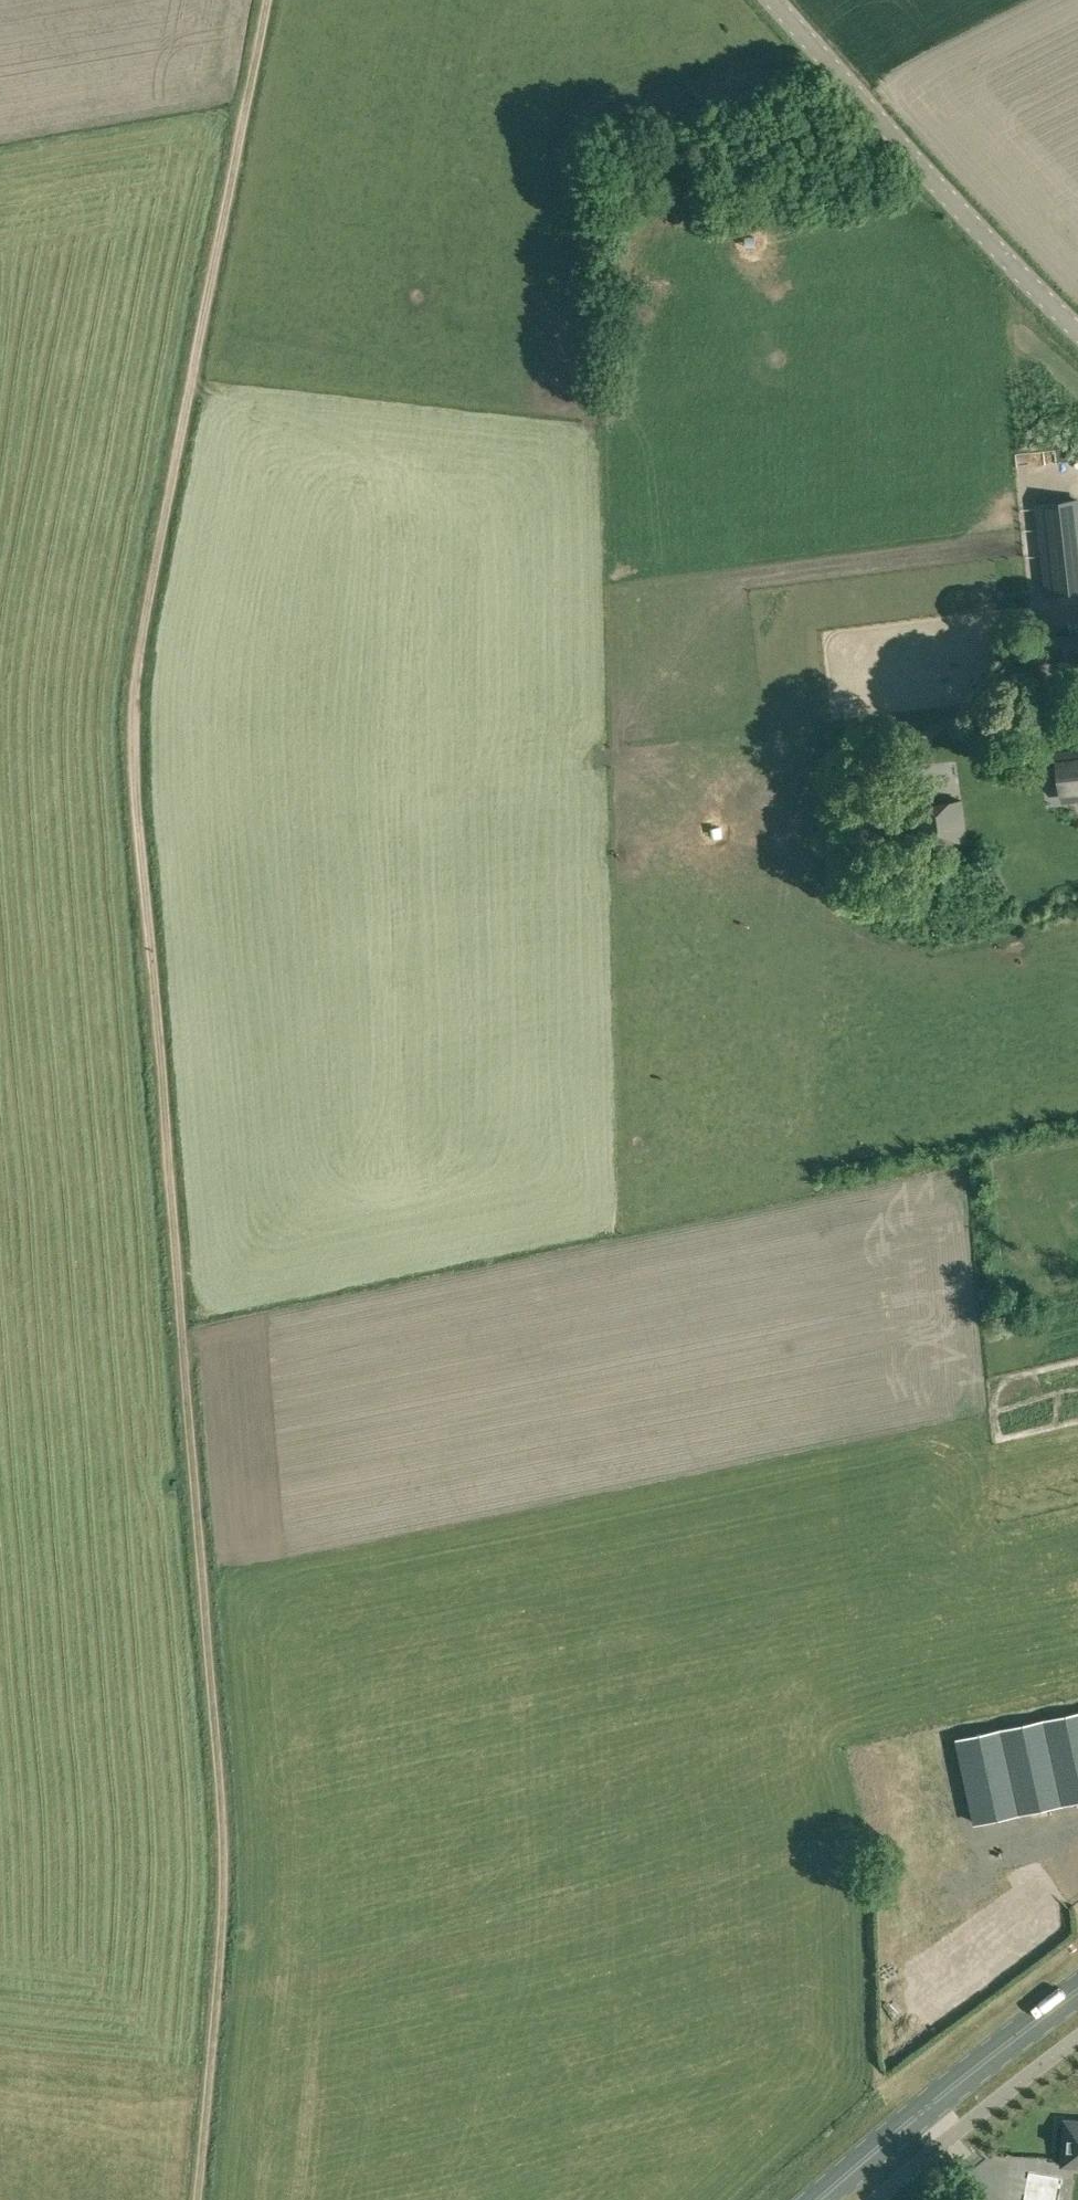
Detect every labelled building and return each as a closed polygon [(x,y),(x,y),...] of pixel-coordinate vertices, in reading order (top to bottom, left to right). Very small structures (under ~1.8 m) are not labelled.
[(1034,504),(1043,592),(1077,588),(1077,501),(1077,499),(1034,504)] [(1053,637),(1055,663),(1077,661),(1077,635),(1053,637)] [(1054,760),(1058,794),(1077,791),(1077,757),(1054,760)] [(961,800),(911,806),(916,850),(966,844),(961,800)] [(956,1738),(975,1823),(1077,1800),(1077,1711),(956,1738)] [(1062,2164),(1077,2165),(1077,2121),(1065,2120),(1062,2164)]
